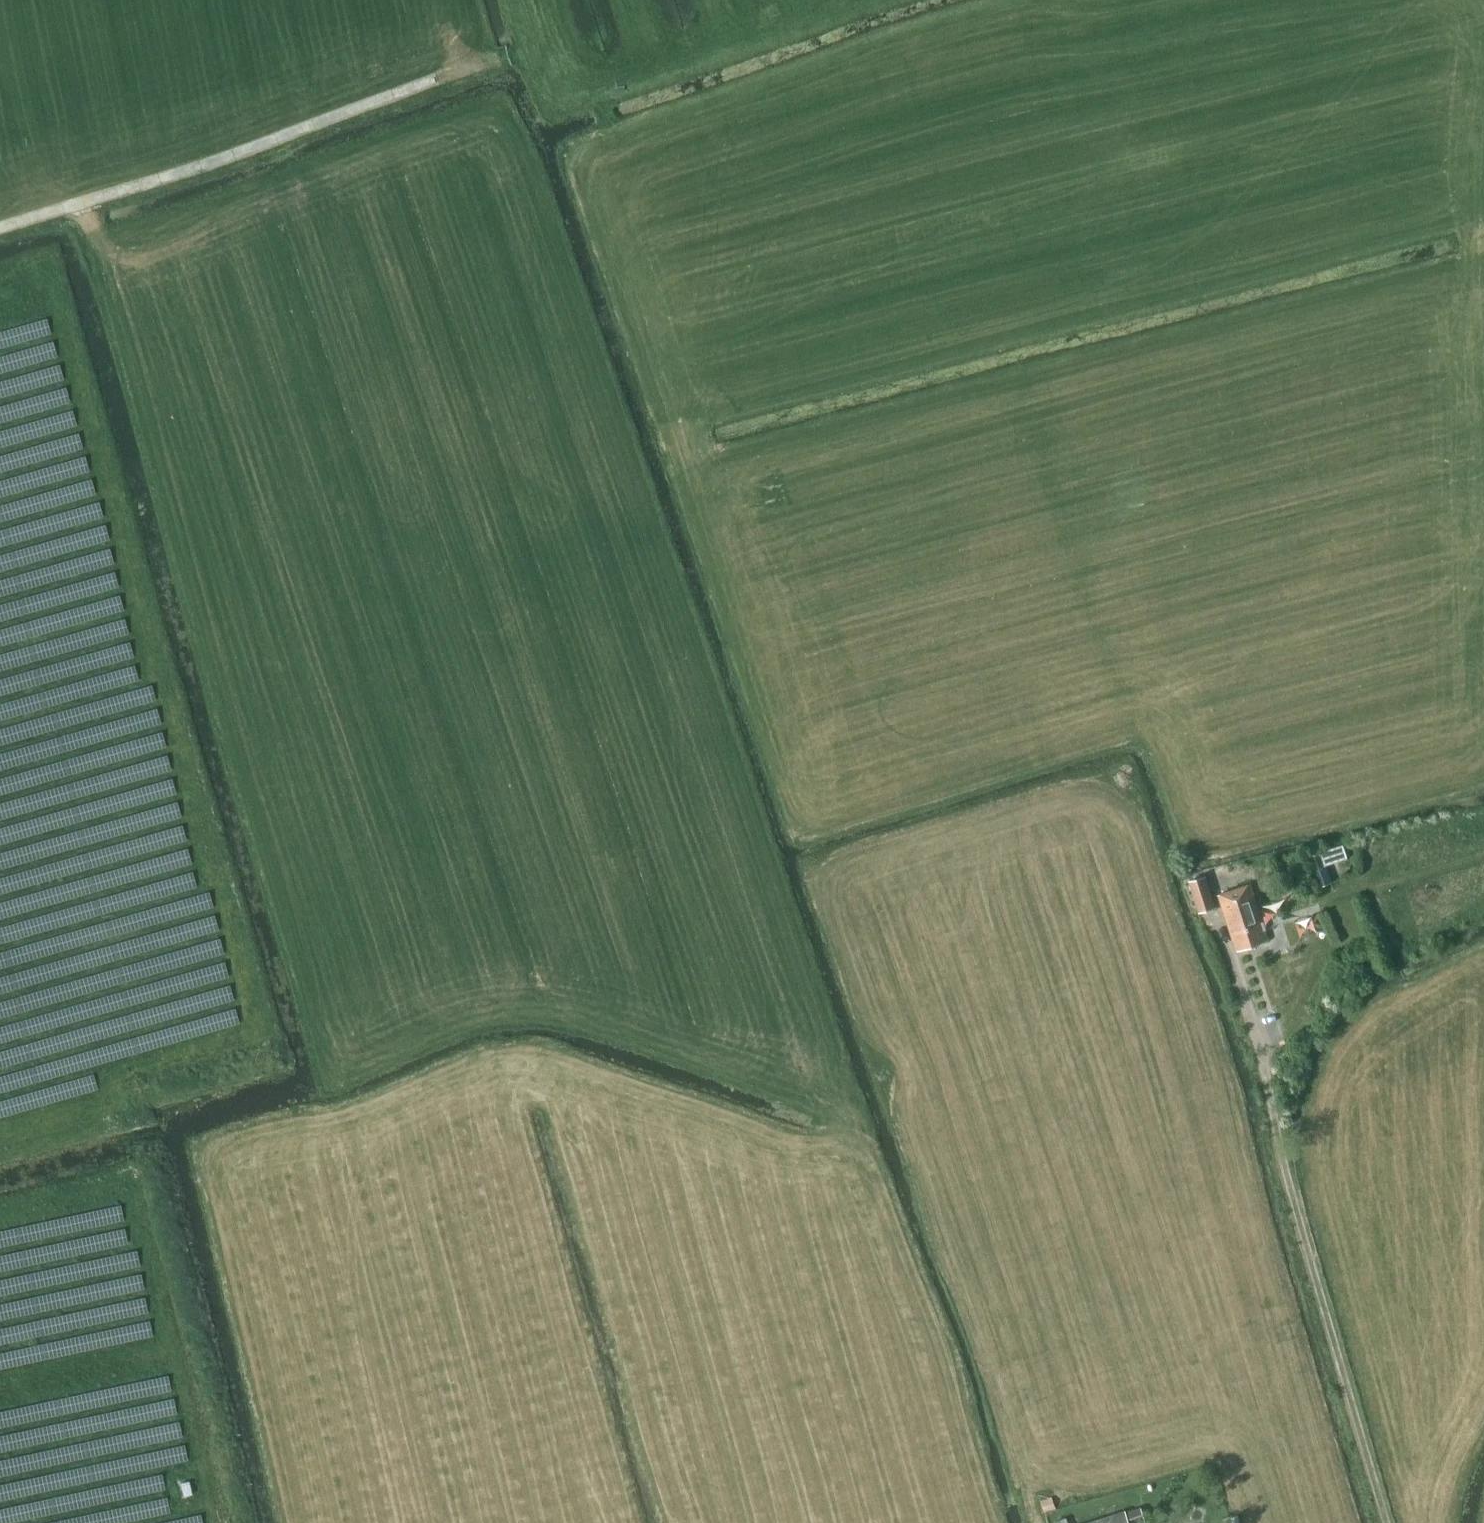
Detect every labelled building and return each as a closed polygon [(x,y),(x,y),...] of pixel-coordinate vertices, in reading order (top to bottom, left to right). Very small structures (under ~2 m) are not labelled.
[(1309,856),(1320,886),(1332,881),(1321,851),(1309,856)] [(1194,880),(1203,910),(1216,907),(1206,876),(1194,880)] [(1268,940),(1250,885),(1219,895),(1231,933),(1236,931),(1242,948),(1268,940)] [(1044,1512),(1055,1508),(1051,1497),(1040,1500),(1044,1512)] [(1087,1522),(1130,1522),(1126,1510),(1087,1522)]
